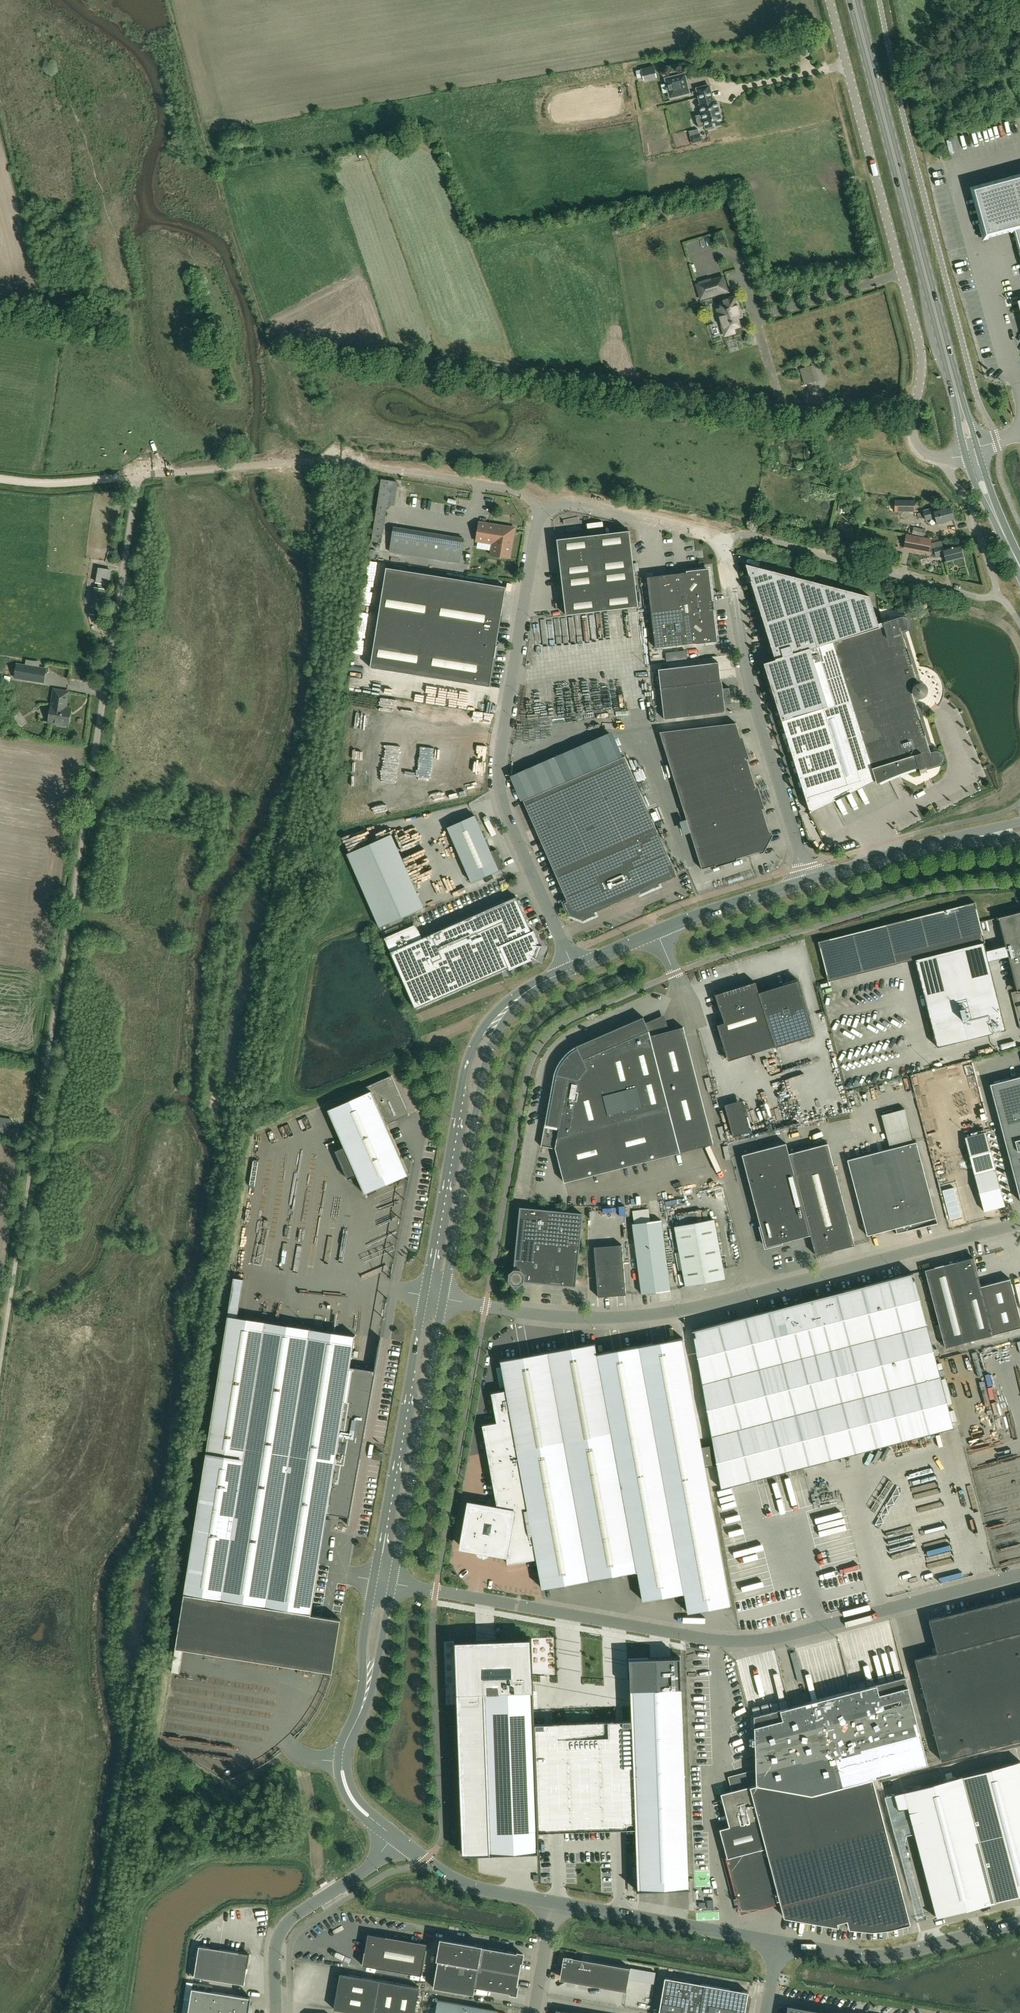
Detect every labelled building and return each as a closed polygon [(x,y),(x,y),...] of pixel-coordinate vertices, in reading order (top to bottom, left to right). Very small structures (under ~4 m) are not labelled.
[(641,69),(641,70),(643,80),(657,77),(654,66),(641,69)] [(684,74),(669,78),(665,79),(666,84),(661,85),(663,93),(668,92),(670,98),(690,93),(684,74)] [(712,102),(711,98),(712,98),(709,85),(697,89),(701,105),(700,105),(702,114),(695,116),(698,128),(705,126),(706,128),(707,128),(708,130),(714,128),(714,126),(722,124),(716,101),(712,102)] [(691,143),(702,141),(700,133),(690,135),(691,143)] [(974,190),(986,234),(1014,227),(1018,242),(1016,242),(1018,251),(1019,250),(1019,177),(974,190)] [(723,276),(697,284),(701,299),(720,293),(718,288),(726,286),(723,276)] [(719,301),(721,308),(725,319),(721,321),(725,335),(735,332),(733,328),(739,326),(737,319),(739,318),(737,310),(739,309),(735,296),(719,301)] [(805,384),(816,380),(812,366),(800,369),(805,384)] [(915,500),(895,500),(895,511),(915,511),(915,500)] [(933,508),(923,510),(925,520),(935,517),(937,523),(953,519),(950,506),(934,510),(933,508)] [(510,558),(515,527),(479,521),(476,541),(492,544),(490,555),(510,558)] [(597,525),(598,532),(617,530),(616,523),(597,525)] [(459,562),(460,562),(464,538),(393,527),(389,551),(390,551),(391,548),(459,559),(459,562)] [(912,534),(924,536),(925,529),(913,527),(912,534)] [(562,536),(581,535),(580,528),(562,529),(562,536)] [(638,606),(629,530),(556,539),(566,615),(638,606)] [(933,548),(943,545),(941,540),(930,543),(931,539),(906,535),(904,548),(928,552),(929,551),(934,552),(933,548)] [(963,557),(960,544),(943,549),(943,545),(933,548),(934,552),(935,556),(944,553),(946,562),(963,557)] [(880,616),(882,622),(880,623),(870,596),(746,564),(749,574),(745,575),(747,582),(751,581),(776,659),(764,663),(782,720),(810,812),(876,780),(878,788),(898,779),(920,772),(921,775),(928,773),(926,768),(937,764),(940,763),(942,760),(943,757),(942,754),(940,752),(937,750),(934,750),(918,700),(922,699),(926,697),(928,694),(928,690),(927,686),(925,683),(921,682),(904,626),(907,625),(909,623),(909,620),(908,618),(905,616),(902,616),(889,620),(888,615),(881,617),(881,615),(880,612),(880,610),(879,607),(879,604),(879,601),(879,598),(879,596),(879,592),(880,590),(880,588),(881,587),(880,587),(879,589),(879,591),(879,594),(878,596),(878,599),(878,601),(878,603),(878,606),(879,609),(879,611),(880,614),(880,616)] [(103,616),(111,570),(99,568),(96,582),(99,582),(98,587),(94,587),(90,614),(103,616)] [(386,568),(370,667),(490,686),(506,587),(386,568)] [(713,600),(711,601),(708,570),(647,577),(655,647),(716,640),(712,609),(715,609),(713,600)] [(371,602),(370,592),(362,593),(363,602),(371,602)] [(658,669),(660,687),(664,719),(726,711),(725,710),(724,710),(723,704),(731,703),(729,687),(721,688),(721,681),(722,681),(722,680),(721,680),(718,662),(658,669)] [(46,668),(17,664),(15,678),(44,682),(46,668)] [(412,680),(410,696),(450,701),(452,684),(412,680)] [(49,722),(59,723),(58,725),(65,726),(65,724),(69,725),(71,709),(65,708),(68,692),(55,690),(52,706),(51,706),(49,722)] [(626,714),(618,715),(619,724),(627,723),(626,714)] [(736,723),(660,732),(702,869),(761,851),(763,851),(771,835),(770,834),(736,723)] [(462,747),(468,749),(470,739),(464,737),(462,747)] [(435,759),(438,744),(431,742),(428,757),(435,759)] [(414,754),(425,753),(424,743),(413,744),(414,754)] [(628,755),(632,762),(643,757),(639,750),(628,755)] [(677,875),(657,829),(656,829),(624,756),(523,800),(572,912),(583,917),(639,892),(640,894),(660,885),(659,883),(677,875)] [(491,852),(475,815),(447,827),(471,882),(504,868),(496,849),(491,852)] [(379,927),(424,908),(391,834),(347,853),(379,927)] [(384,939),(390,952),(415,1009),(509,967),(510,969),(509,969),(509,970),(532,960),(532,959),(531,959),(531,958),(532,956),(536,960),(537,959),(532,956),(536,946),(541,946),(536,945),(536,943),(537,942),(538,943),(533,930),(532,931),(531,932),(515,897),(422,939),(415,925),(384,939)] [(975,902),(923,915),(933,955),(916,959),(937,1046),(1007,1029),(985,942),(975,902)] [(998,917),(1017,991),(1019,991),(1019,912),(998,917)] [(758,992),(772,1037),(775,1047),(815,1034),(808,1015),(809,1015),(798,980),(759,992),(758,992)] [(726,1052),(772,1037),(758,992),(759,992),(755,982),(742,986),(741,985),(735,987),(735,988),(715,994),(720,1011),(721,1011),(724,1022),(717,1025),(726,1052)] [(683,1027),(666,1031),(663,1017),(647,1025),(643,1017),(576,1046),(577,1048),(573,1050),(570,1053),(566,1056),(562,1062),(559,1066),(558,1070),(556,1074),(554,1074),(541,1146),(555,1149),(564,1182),(713,1144),(683,1027)] [(906,1057),(917,1055),(916,1044),(905,1046),(906,1057)] [(391,1075),(361,1088),(364,1094),(328,1110),(345,1147),(357,1176),(365,1193),(408,1174),(386,1124),(396,1120),(393,1115),(406,1109),(391,1075)] [(990,1084),(1019,1199),(1019,1076),(990,1084)] [(904,1103),(881,1109),(889,1139),(912,1134),(904,1103)] [(847,1160),(867,1236),(896,1228),(897,1233),(896,1233),(896,1234),(921,1228),(920,1227),(937,1222),(916,1142),(847,1160)] [(782,1242),(810,1235),(816,1255),(854,1244),(828,1143),(789,1153),(786,1143),(742,1155),(760,1225),(759,1226),(759,1227),(761,1226),(766,1246),(781,1242),(782,1244),(783,1243),(782,1242)] [(345,1147),(335,1151),(348,1180),(357,1176),(345,1147)] [(984,1211),(1005,1205),(995,1168),(975,1174),(984,1211)] [(515,1268),(505,1276),(515,1288),(525,1280),(564,1284),(575,1285),(582,1213),(521,1208),(521,1207),(515,1268)] [(703,1281),(725,1277),(715,1218),(675,1225),(675,1228),(685,1285),(703,1281)] [(632,1224),(642,1294),(671,1290),(661,1220),(632,1224)] [(622,1245),(594,1247),(598,1297),(626,1294),(622,1245)] [(945,1347),(1019,1327),(1019,1318),(1010,1278),(980,1286),(973,1257),(925,1270),(945,1347)] [(696,1350),(684,1352),(686,1362),(698,1360),(721,1488),(954,1428),(913,1273),(831,1294),(828,1296),(823,1298),(818,1301),(813,1302),(808,1304),(806,1305),(805,1303),(801,1304),(801,1306),(796,1307),(790,1308),(785,1309),(780,1309),(776,1309),(774,1309),(693,1330),(696,1350)] [(206,1454),(176,1648),(332,1672),(340,1619),(311,1615),(327,1512),(348,1516),(347,1524),(348,1525),(382,1338),(380,1338),(374,1370),(350,1366),(355,1336),(228,1316),(206,1454)] [(542,1588),(635,1571),(637,1571),(643,1600),(684,1593),(688,1612),(730,1605),(681,1339),(683,1339),(683,1338),(596,1354),(594,1344),(596,1343),(500,1360),(500,1361),(501,1361),(506,1390),(492,1393),(497,1422),(483,1425),(498,1509),(469,1504),(461,1547),(506,1555),(508,1564),(537,1558),(542,1588)] [(929,1620),(937,1653),(915,1659),(941,1760),(1019,1739),(1019,1596),(929,1620)] [(529,1641),(457,1644),(465,1855),(540,1852),(539,1831),(535,1723),(533,1674),(530,1674),(529,1641)] [(680,1657),(630,1659),(639,1890),(637,1890),(637,1891),(690,1888),(689,1888),(680,1657)] [(766,1847),(780,1903),(784,1916),(839,1926),(838,1922),(847,1920),(849,1928),(871,1930),(886,1929),(891,1928),(910,1923),(872,1778),(928,1764),(905,1677),(754,1716),(756,1767),(756,1770),(728,1777),(731,1790),(721,1793),(730,1826),(720,1828),(727,1858),(728,1857),(766,1847)] [(632,1720),(535,1723),(539,1831),(635,1828),(632,1720)] [(894,1794),(898,1809),(908,1807),(915,1833),(937,1917),(1019,1895),(1019,1761),(904,1791),(894,1794)] [(368,1933),(362,1965),(421,1975),(427,1943),(368,1933)] [(482,1946),(482,1945),(440,1938),(436,1960),(438,1960),(433,1987),(473,1994),(475,1987),(510,1993),(510,1994),(510,1993),(516,1994),(517,1985),(519,1986),(519,1985),(518,1985),(521,1963),(523,1963),(523,1962),(522,1962),(523,1954),(517,1953),(518,1951),(517,1951),(517,1952),(482,1946)] [(194,1976),(244,1984),(249,1953),(199,1945),(194,1976)] [(577,1982),(626,1991),(630,1968),(582,1959),(581,1960),(564,1957),(560,1978),(578,1981),(577,1982)] [(359,2012),(415,2012),(419,1987),(348,1975),(348,1974),(340,1973),(335,1999),(334,2009),(359,2012)] [(665,1977),(659,2012),(744,2012),(748,1992),(665,1977)] [(192,1988),(188,2012),(249,2012),(251,1998),(192,1988)] [(437,2000),(436,2008),(430,2007),(429,2012),(503,2012),(497,2012),(498,2010),(437,2000)]
